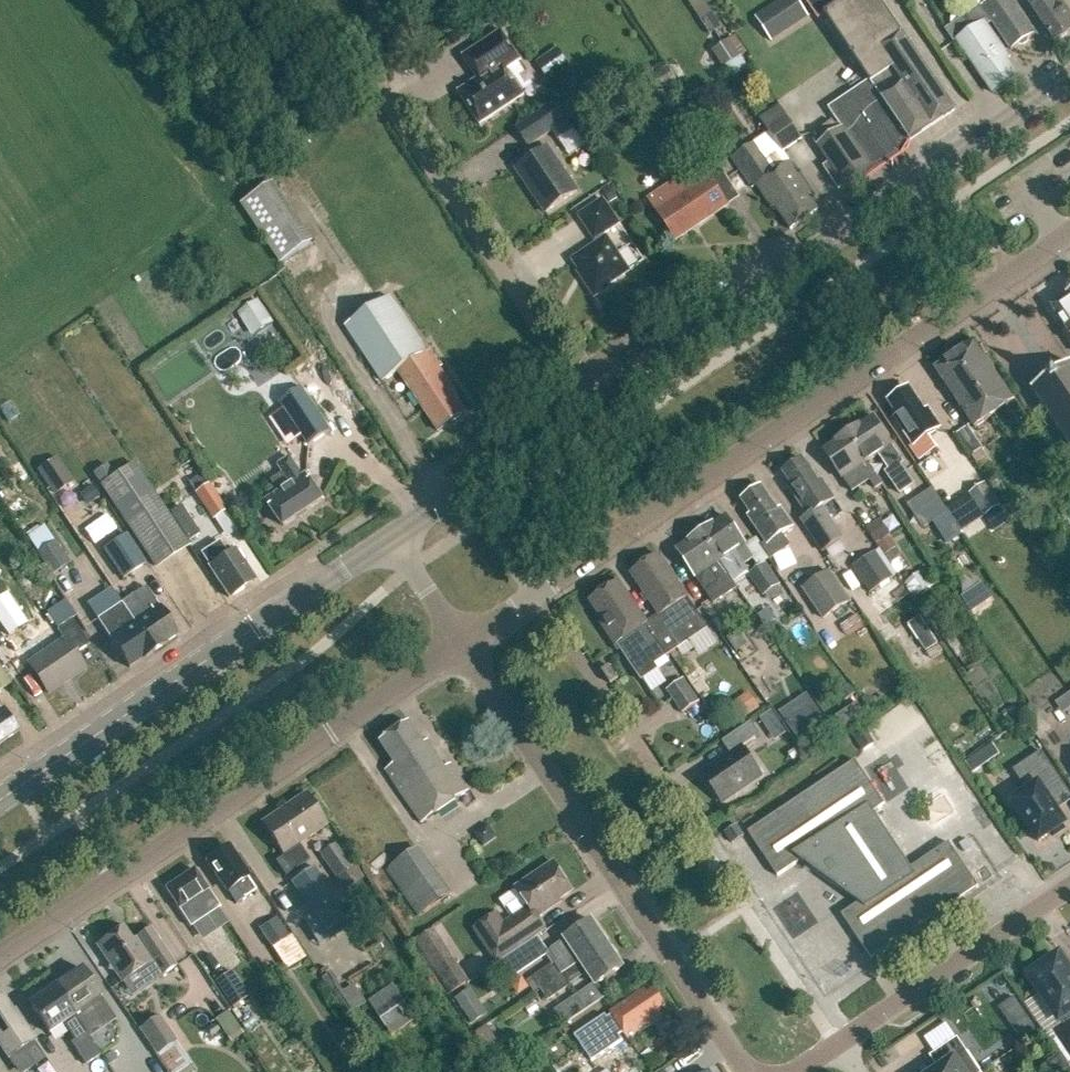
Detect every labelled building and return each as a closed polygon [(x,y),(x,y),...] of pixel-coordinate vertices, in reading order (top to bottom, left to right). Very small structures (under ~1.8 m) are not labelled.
[(711,33),(722,26),(705,0),(690,0),(711,33)] [(751,16),(768,41),(806,14),(796,0),(774,0),(751,16)] [(825,15),(823,13),(842,0),(806,0),(813,11),(819,19),(825,15)] [(823,13),(825,15),(857,62),(868,78),(902,127),(910,140),(954,109),(901,32),(879,0),(842,0),(823,13)] [(1034,31),(1016,5),(1013,0),(983,0),(984,2),(981,4),(981,5),(990,18),(1011,49),(1019,44),(1023,45),(1028,42),(1029,37),(1035,33),(1034,31)] [(1054,37),(1055,36),(1060,38),(1069,31),(1069,27),(1069,26),(1069,12),(1062,0),(1029,0),(1054,37)] [(957,39),(993,92),(1018,75),(1007,59),(1008,55),(985,21),(990,18),(981,5),(946,29),(954,41),(957,39)] [(479,125),(524,95),(506,69),(520,60),(500,29),(460,56),(475,78),(456,91),(479,125)] [(724,66),(741,54),(730,37),(713,49),(724,66)] [(550,53),(536,62),(548,81),(562,71),(550,53)] [(898,130),(902,127),(868,78),(826,107),(837,122),(867,165),(878,159),(881,141),(895,143),(898,130)] [(527,146),(568,118),(556,101),(515,128),(527,146)] [(782,151),(802,138),(785,112),(766,125),(782,151)] [(869,167),(867,165),(837,122),(834,124),(831,120),(814,132),(817,136),(813,139),(829,162),(823,166),(839,189),(869,167)] [(575,129),(559,140),(569,154),(584,144),(575,129)] [(776,208),(790,229),(818,210),(807,194),(810,192),(789,160),(773,171),(752,141),(730,156),(751,186),(755,183),(773,210),(776,208)] [(545,212),(577,191),(547,146),(515,168),(545,212)] [(656,208),(676,239),(727,204),(715,186),(728,177),(712,154),(699,162),(707,174),(656,208)] [(268,179),(235,201),(275,261),(308,239),(268,179)] [(606,237),(604,233),(618,223),(602,199),(579,215),(597,243),(572,259),(585,279),(583,281),(594,297),(611,286),(610,283),(629,270),(606,236),(606,237)] [(1036,288),(1049,305),(1065,294),(1060,288),(1069,282),(1061,271),(1036,288)] [(1069,287),(1069,289),(1068,290),(1068,292),(1068,293),(1069,295),(1051,306),(1069,334),(1069,286),(1069,287)] [(427,353),(390,297),(345,326),(382,382),(399,371),(439,431),(465,414),(451,393),(454,391),(439,368),(442,366),(431,350),(427,353)] [(977,352),(971,344),(956,354),(956,355),(935,369),(975,428),(995,415),(1007,433),(1020,425),(1008,407),(1014,402),(979,350),(977,352)] [(1031,390),(1069,448),(1069,364),(1031,390)] [(308,446),(331,431),(302,387),(279,403),(308,446)] [(919,461),(920,461),(936,449),(928,436),(940,428),(927,409),(924,411),(908,388),(889,401),(898,415),(895,417),(909,439),(908,439),(913,445),(910,447),(919,461)] [(847,433),(867,463),(879,455),(888,469),(885,472),(899,493),(912,484),(899,464),(902,462),(890,445),(891,445),(872,417),(860,425),(859,424),(847,433)] [(956,434),(971,456),(982,448),(968,426),(956,434)] [(867,463),(847,433),(835,441),(835,442),(824,450),(852,492),(864,484),(869,481),(875,490),(882,486),(867,463)] [(55,493),(75,480),(58,455),(38,468),(55,493)] [(304,477),(291,457),(279,465),(284,473),(272,482),(280,494),(268,502),(284,526),(323,500),(307,476),(304,477)] [(818,483),(802,459),(783,472),(792,486),(789,488),(807,516),(801,520),(823,552),(843,538),(822,508),(834,500),(821,481),(818,483)] [(154,565),(187,544),(134,462),(114,475),(107,464),(94,472),(154,565)] [(212,520),(227,510),(209,484),(195,494),(212,520)] [(986,484),(969,495),(984,517),(1001,505),(986,484)] [(94,485),(80,493),(88,506),(102,498),(94,485)] [(777,511),(761,487),(742,500),(751,514),(748,516),(766,543),(762,546),(770,559),(789,546),(781,535),(793,527),(780,509),(777,511)] [(924,526),(949,510),(934,488),(909,504),(924,526)] [(189,541),(200,534),(181,506),(170,513),(189,541)] [(947,514),(933,523),(948,545),(962,536),(947,514)] [(700,531),(720,561),(732,553),(741,567),(754,558),(725,515),(713,523),(712,523),(700,531)] [(886,554),(898,546),(880,518),(867,526),(886,554)] [(720,561),(700,531),(688,539),(688,540),(676,549),(713,603),(736,588),(719,562),(720,561)] [(123,577),(147,561),(128,532),(104,548),(123,577)] [(36,554),(51,576),(69,563),(55,542),(36,554)] [(228,555),(219,542),(200,554),(209,567),(208,567),(229,597),(231,596),(235,596),(242,592),(243,588),(255,580),(244,563),(244,559),(240,552),(236,552),(235,550),(228,555)] [(871,592),(894,576),(877,550),(854,566),(871,592)] [(647,624),(668,657),(708,629),(659,557),(660,557),(659,556),(632,574),(659,615),(647,624)] [(762,596),(781,584),(766,563),(748,575),(762,596)] [(924,569),(905,582),(915,597),(934,584),(924,569)] [(824,619),(849,601),(830,572),(804,589),(824,619)] [(668,657),(647,624),(646,624),(619,583),(590,602),(607,626),(604,628),(616,646),(617,645),(642,681),(658,670),(655,665),(668,657)] [(120,603),(134,624),(153,652),(165,644),(164,643),(177,635),(158,607),(144,587),(132,595),(133,596),(122,603),(121,602),(120,603)] [(982,587),(967,597),(977,611),(991,601),(982,587)] [(43,608),(51,626),(71,616),(63,599),(43,608)] [(153,652),(134,624),(120,603),(96,619),(129,667),(141,659),(141,660),(153,652)] [(12,633),(0,613),(0,640),(12,633)] [(858,614),(840,627),(846,636),(865,624),(858,614)] [(47,693),(84,668),(74,654),(88,644),(71,619),(57,629),(64,640),(28,664),(47,693)] [(931,634),(920,642),(926,651),(937,644),(931,634)] [(610,684),(618,679),(609,666),(602,671),(610,684)] [(10,684),(0,669),(0,691),(10,684)] [(682,713),(700,702),(684,679),(666,691),(682,713)] [(850,685),(840,692),(846,700),(856,693),(850,685)] [(749,693),(734,703),(744,717),(758,707),(749,693)] [(778,707),(795,742),(825,728),(807,693),(778,707)] [(845,731),(866,716),(858,703),(836,718),(845,731)] [(16,733),(0,708),(0,744),(16,733)] [(770,711),(759,719),(765,728),(776,720),(770,711)] [(722,803),(761,777),(742,748),(760,736),(751,722),(722,742),(730,755),(702,774),(722,803)] [(424,745),(409,723),(380,743),(395,764),(386,771),(421,823),(469,791),(450,764),(445,768),(428,742),(424,745)] [(864,749),(876,742),(864,723),(852,731),(864,749)] [(1053,837),(1064,829),(1062,826),(1065,824),(1047,798),(1065,786),(1041,752),(1013,771),(1027,792),(1012,802),(1039,842),(1051,834),(1053,837)] [(973,756),(965,762),(972,773),(981,767),(973,756)] [(911,868),(874,812),(885,805),(855,761),(748,833),(778,877),(801,861),(859,904),(842,915),(871,959),(979,887),(949,843),(911,868)] [(274,815),(262,823),(266,829),(283,853),(285,856),(276,862),(286,877),(310,860),(300,845),(300,846),(299,844),(326,826),(325,825),(305,794),(274,815)] [(744,836),(737,825),(725,833),(732,844),(744,836)] [(492,831),(478,841),(483,848),(497,839),(492,831)] [(335,876),(349,866),(335,844),(320,854),(335,876)] [(236,905),(256,891),(247,877),(248,877),(228,847),(207,861),(227,891),(236,905)] [(417,914),(451,896),(418,849),(388,869),(417,914)] [(545,931),(537,920),(552,910),(550,908),(572,893),(553,864),(515,889),(528,908),(503,925),(497,915),(473,931),(495,964),(545,931)] [(331,903),(335,900),(313,868),(291,883),(313,914),(314,915),(331,903)] [(190,926),(218,907),(193,870),(166,889),(190,926)] [(344,922),(331,903),(314,915),(313,914),(312,915),(320,928),(325,935),(344,922)] [(259,929),(271,948),(288,937),(276,918),(259,929)] [(540,989),(608,944),(592,921),(565,939),(565,940),(551,949),(559,961),(555,964),(555,963),(533,978),(540,989)] [(122,928),(97,945),(109,965),(110,968),(113,970),(121,982),(151,962),(157,971),(152,975),(155,980),(176,966),(150,927),(149,928),(149,929),(136,937),(136,936),(130,940),(122,928)] [(507,982),(549,953),(538,937),(496,965),(507,982)] [(608,944),(540,989),(548,1001),(570,986),(569,985),(587,973),(596,986),(623,967),(608,944)] [(451,989),(467,978),(454,956),(437,967),(451,989)] [(1059,957),(1029,977),(1059,1021),(1062,1019),(1066,1025),(1056,1032),(1069,1052),(1069,973),(1059,957)] [(151,962),(121,982),(131,997),(155,980),(152,975),(157,971),(151,962)] [(81,968),(55,986),(74,1014),(89,1004),(103,1024),(114,1016),(81,968)] [(232,1008),(247,998),(230,972),(215,982),(232,1008)] [(74,1015),(74,1014),(55,986),(29,1003),(49,1032),(63,1022),(75,1040),(66,1046),(82,1069),(102,1056),(74,1015)] [(397,1032),(418,1018),(398,988),(376,1002),(397,1032)] [(464,1009),(479,999),(471,988),(456,998),(464,1009)] [(647,994),(644,988),(609,1012),(611,1015),(607,1018),(605,1015),(574,1036),(591,1062),(622,1041),(619,1036),(623,1033),(628,1039),(663,1016),(659,1011),(665,1006),(654,989),(647,994)] [(2,996),(0,997),(0,1046),(11,1063),(26,1053),(23,1048),(34,1040),(14,1010),(12,1011),(2,996)] [(564,1025),(587,1010),(576,996),(555,1010),(564,1025)] [(226,1040),(239,1031),(224,1009),(211,1018),(226,1040)] [(158,1053),(176,1040),(177,1040),(160,1013),(140,1026),(158,1053)] [(1030,1020),(1012,1033),(1021,1045),(1038,1033),(1030,1020)] [(957,1039),(934,1054),(942,1067),(935,1071),(979,1071),(957,1039)] [(11,1063),(17,1071),(26,1071),(46,1058),(34,1040),(23,1048),(26,1053),(11,1063)] [(1054,1059),(1062,1071),(1069,1071),(1058,1056),(1054,1059)] [(51,1071),(43,1062),(31,1071),(50,1071),(51,1071)]
